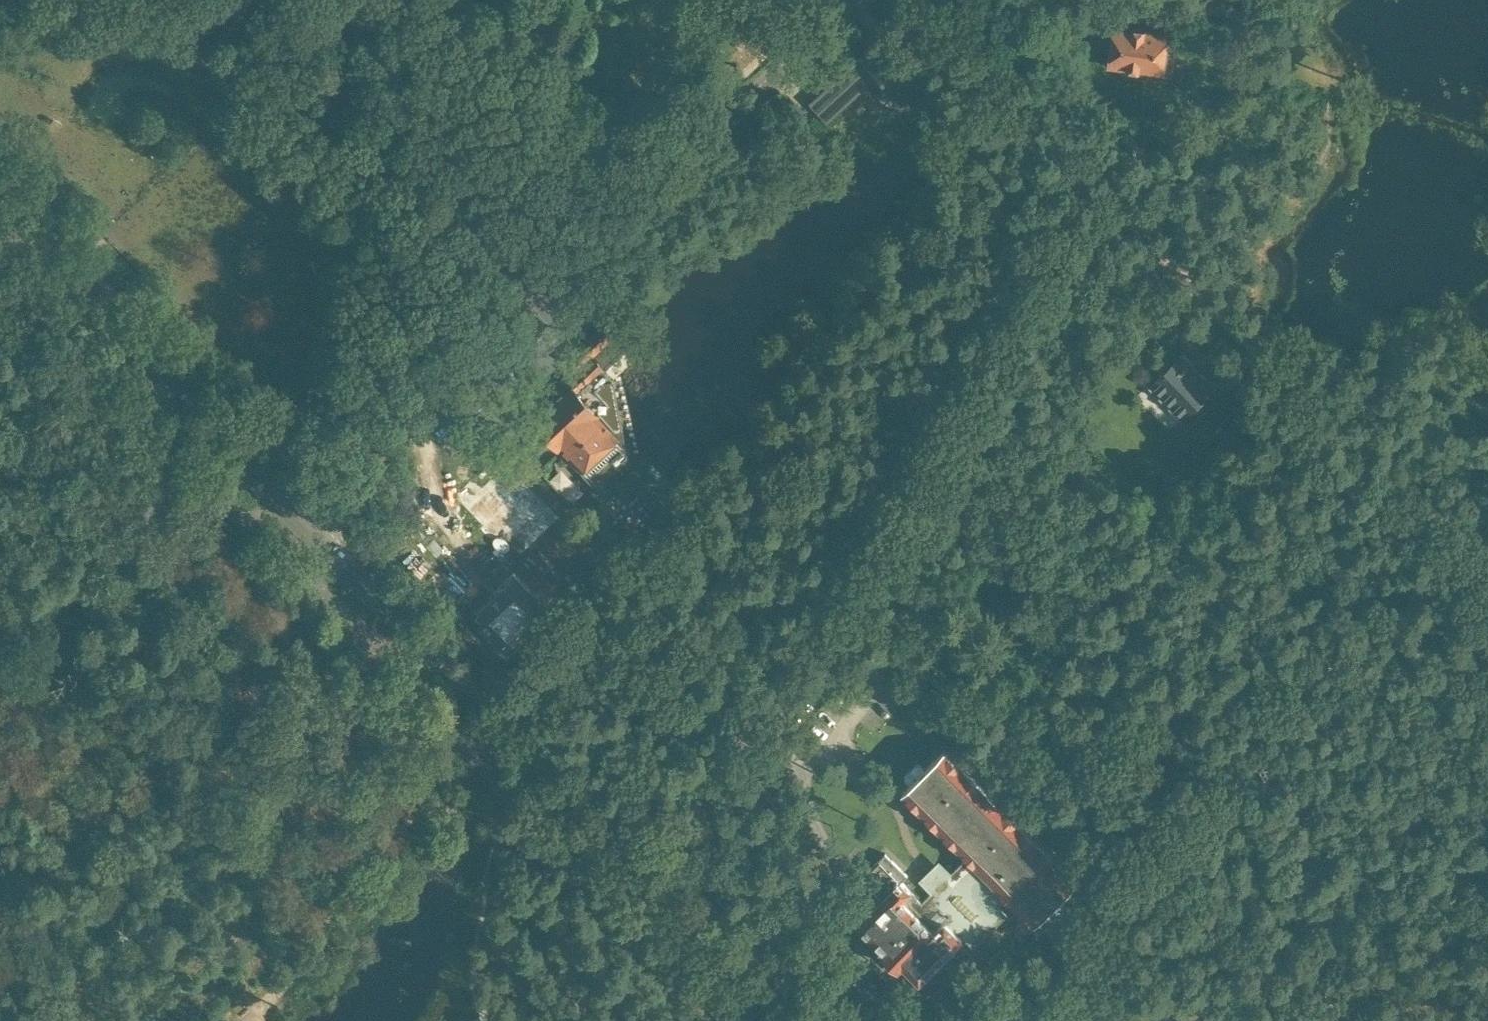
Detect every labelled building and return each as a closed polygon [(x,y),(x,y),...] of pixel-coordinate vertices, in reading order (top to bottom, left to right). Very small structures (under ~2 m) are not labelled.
[(1163,74),(1168,34),(1115,26),(1109,66),(1163,74)] [(840,73),(819,93),(838,113),(848,104),(844,99),(874,72),(878,77),(899,99),(926,74),(901,47),(891,56),(880,44),(844,77),(840,73)] [(563,394),(535,420),(562,449),(563,448),(582,469),(597,456),(618,437),(621,440),(621,443),(624,443),(612,377),(611,378),(603,370),(605,368),(597,359),(593,355),(583,344),(568,358),(578,369),(557,388),(563,394)] [(1210,390),(1179,357),(1157,378),(1168,389),(1163,393),(1174,404),(1178,400),(1188,411),(1202,398),(1203,400),(1206,397),(1204,396),(1210,390)] [(504,461),(475,488),(492,507),(491,509),(506,525),(508,524),(530,546),(559,519),(504,461)] [(585,516),(613,541),(659,578),(683,555),(654,531),(647,525),(649,523),(632,509),(625,517),(601,497),(585,516)] [(491,598),(476,613),(494,632),(493,633),(508,649),(553,606),(538,591),(535,593),(514,571),(498,587),(499,588),(496,590),(497,591),(498,590),(499,591),(500,593),(494,599),(492,598),(491,597),(493,595),(492,594),(490,597),(491,598)] [(920,980),(934,966),(963,937),(973,947),(1007,913),(997,903),(1006,894),(1035,923),(1077,880),(944,748),(902,791),(968,856),(964,860),(955,850),(939,866),(926,879),(935,888),(923,901),(902,880),(908,874),(886,852),(860,878),(881,899),(858,923),(886,949),(883,952),(898,968),(903,964),(920,980)]
